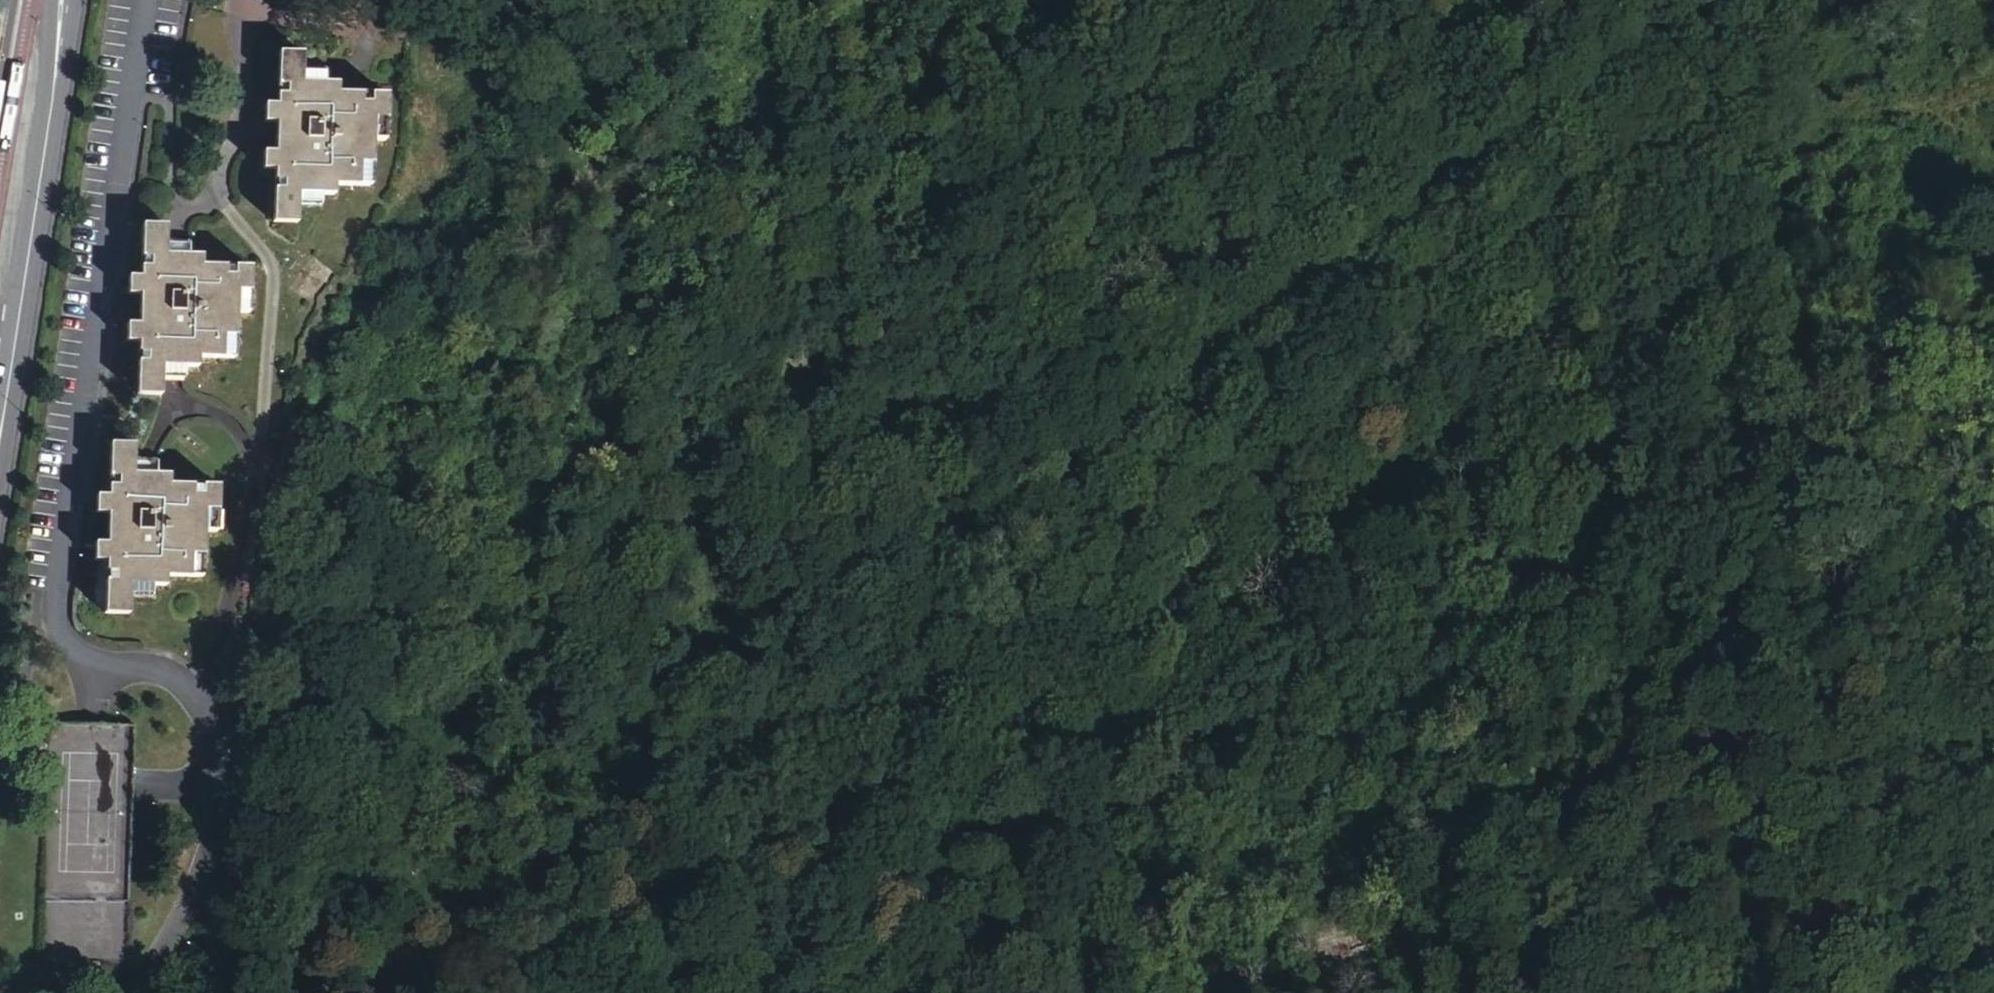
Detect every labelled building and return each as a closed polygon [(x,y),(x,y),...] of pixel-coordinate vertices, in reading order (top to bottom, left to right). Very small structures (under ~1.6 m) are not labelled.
[(271,170),(269,223),(299,224),(300,203),(320,204),(320,191),(335,191),(336,183),(371,184),(372,139),(387,139),(389,93),(339,91),(339,84),(324,84),(325,69),(304,69),(305,51),(275,49),(273,105),(266,104),(265,123),(272,124),(271,153),(264,152),(264,170),(271,170)] [(133,344),(131,396),(160,397),(161,378),(180,379),(180,365),(198,365),(198,357),(231,358),(233,314),(246,315),(248,266),(201,264),(201,259),(184,258),(184,244),(166,244),(167,223),(137,222),(135,279),(128,279),(128,296),(134,297),(134,325),(127,325),(126,344),(133,344)] [(103,561),(102,614),(132,615),(133,595),(151,596),(152,582),(168,583),(168,575),(203,576),(204,532),(218,532),(219,486),(171,484),(171,476),(154,476),(155,463),(136,463),(137,444),(106,443),(105,496),(99,495),(99,514),(105,514),(104,544),(98,544),(97,561),(103,561)]
